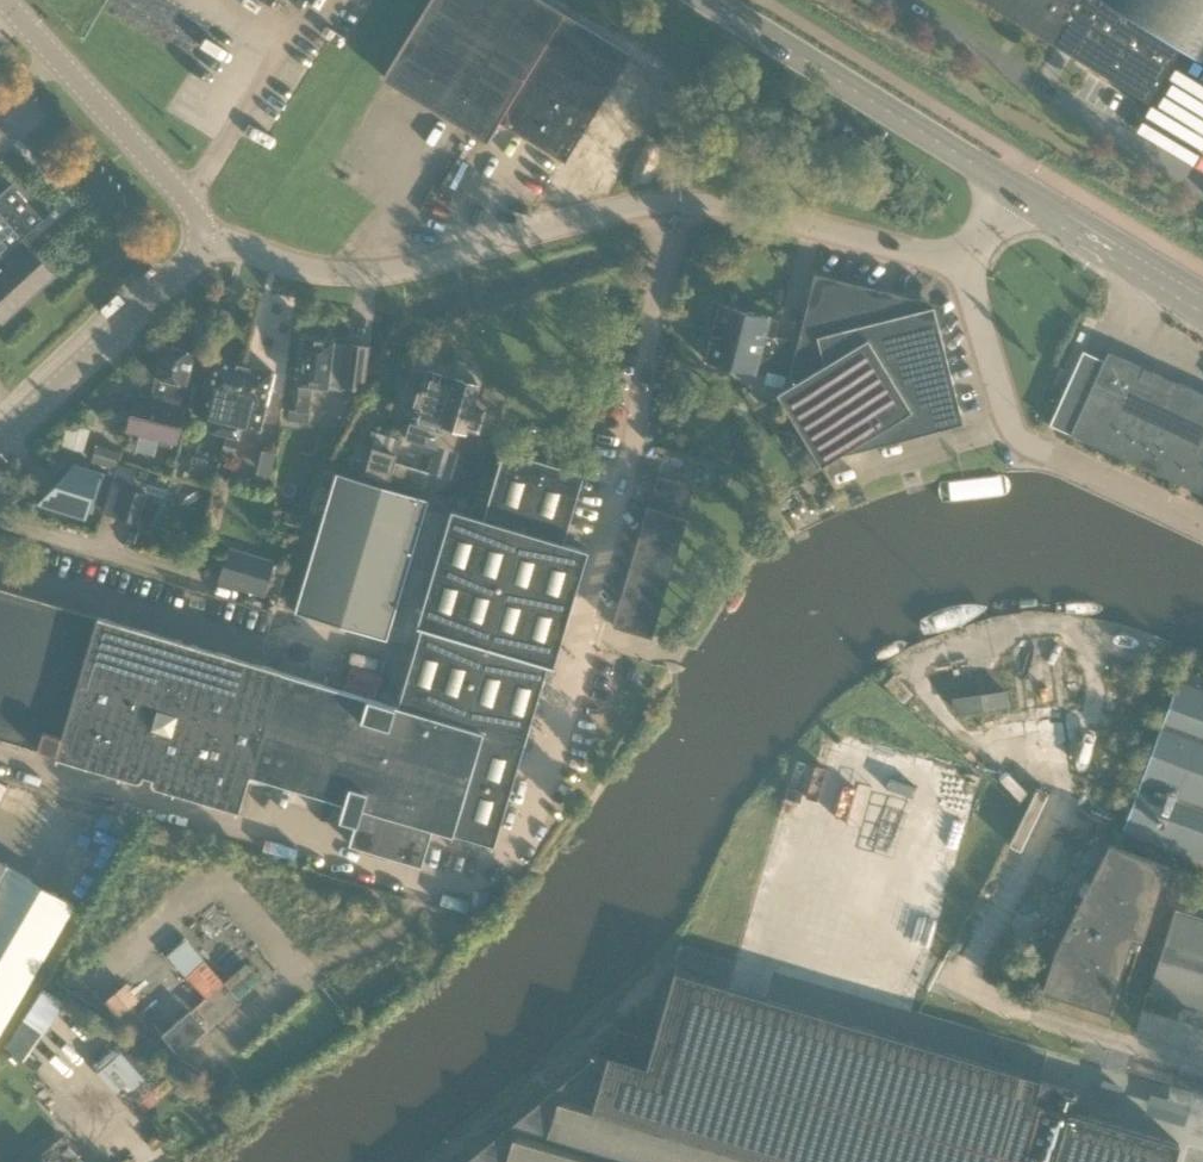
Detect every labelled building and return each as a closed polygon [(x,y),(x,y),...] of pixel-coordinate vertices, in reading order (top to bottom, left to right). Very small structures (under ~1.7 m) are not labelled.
[(498,118),(564,158),(627,54),(540,0),(432,0),(385,77),(486,138),(498,118)] [(1148,102),(1181,48),(1202,62),(1202,0),(982,0),(1148,102)] [(686,143),(685,160),(699,161),(700,144),(686,143)] [(3,323),(55,275),(31,249),(29,251),(20,241),(43,220),(12,185),(0,196),(0,320),(3,323)] [(786,387),(776,393),(821,465),(837,455),(963,423),(933,307),(910,313),(906,296),(814,273),(798,342),(795,342),(798,360),(793,360),(789,376),(786,387)] [(711,339),(706,360),(735,367),(754,372),(755,371),(765,374),(766,371),(789,376),(793,360),(798,360),(795,342),(794,340),(775,335),(778,320),(768,317),(749,312),(720,304),(715,325),(714,324),(710,338),(711,339)] [(367,346),(348,343),(347,345),(333,343),(333,342),(304,338),(299,385),(296,411),(307,412),(308,412),(312,387),(327,389),(328,388),(344,390),(344,386),(362,388),(367,346)] [(150,398),(136,394),(127,431),(175,443),(184,406),(179,405),(185,383),(186,383),(193,352),(163,345),(155,376),(156,376),(150,398)] [(1202,489),(1202,395),(1108,352),(1105,361),(1083,351),(1050,425),(1201,494),(1202,489)] [(213,432),(226,435),(243,365),(212,357),(197,415),(216,420),(213,432)] [(243,365),(226,435),(238,438),(242,424),(260,429),(266,406),(275,372),(243,365)] [(411,422),(406,438),(435,446),(440,430),(440,431),(442,423),(465,429),(467,424),(477,427),(484,407),(473,403),(472,406),(471,405),(477,384),(476,383),(473,375),(464,373),(455,377),(454,378),(426,370),(419,392),(419,391),(415,402),(416,403),(410,422),(411,422)] [(306,421),(307,412),(296,411),(289,410),(288,418),(306,421)] [(234,454),(238,438),(226,435),(222,451),(234,454)] [(391,436),(387,452),(373,448),(366,473),(389,480),(390,477),(394,462),(401,439),(391,436)] [(280,670),(249,774),(344,802),(339,818),(355,823),(349,843),(421,864),(431,828),(452,834),(452,833),(491,844),(544,664),(553,667),(587,550),(563,543),(583,474),(502,450),(482,519),(451,510),(417,626),(421,628),(398,706),(281,671),(281,670),(280,670)] [(390,477),(423,487),(427,472),(394,462),(390,477)] [(37,502),(86,518),(100,471),(74,463),(37,502)] [(386,639),(409,560),(428,499),(336,472),(294,612),(386,639)] [(612,625),(615,626),(651,637),(687,518),(685,517),(694,486),(658,475),(649,506),(647,506),(612,625)] [(138,522),(146,494),(125,487),(117,516),(138,522)] [(298,528),(302,516),(285,511),(282,523),(298,528)] [(276,561),(228,547),(218,583),(264,597),(276,561)] [(21,745),(28,720),(63,730),(97,616),(0,588),(0,739),(21,745)] [(28,720),(21,745),(137,781),(138,781),(139,780),(140,780),(141,779),(141,778),(142,774),(152,777),(151,780),(150,781),(150,782),(151,783),(152,785),(153,786),(238,810),(249,774),(280,670),(130,626),(97,616),(63,730),(28,720)] [(1103,680),(1086,731),(1107,739),(1125,687),(1103,680)] [(1117,848),(1165,866),(1202,879),(1202,692),(1178,683),(1117,848)] [(1141,946),(1155,905),(1152,904),(1165,866),(1117,848),(1116,849),(1108,846),(1067,928),(1056,950),(1054,952),(1042,990),(1107,1011),(1122,962),(1125,963),(1132,943),(1141,946)] [(8,867),(0,862),(0,881),(8,867)] [(8,867),(0,881),(0,1030),(73,905),(8,867)] [(1174,911),(1148,995),(1202,1012),(1202,919),(1174,911)] [(1178,1143),(1071,1111),(1077,1092),(674,973),(654,1041),(616,1030),(607,1061),(597,1058),(467,1161),(1172,1161),(1178,1143)] [(118,1016),(139,999),(127,983),(106,1001),(118,1016)] [(190,1010),(161,1035),(178,1054),(207,1029),(190,1010)] [(80,1157),(58,1135),(39,1154),(47,1161),(75,1161),(80,1157)]
